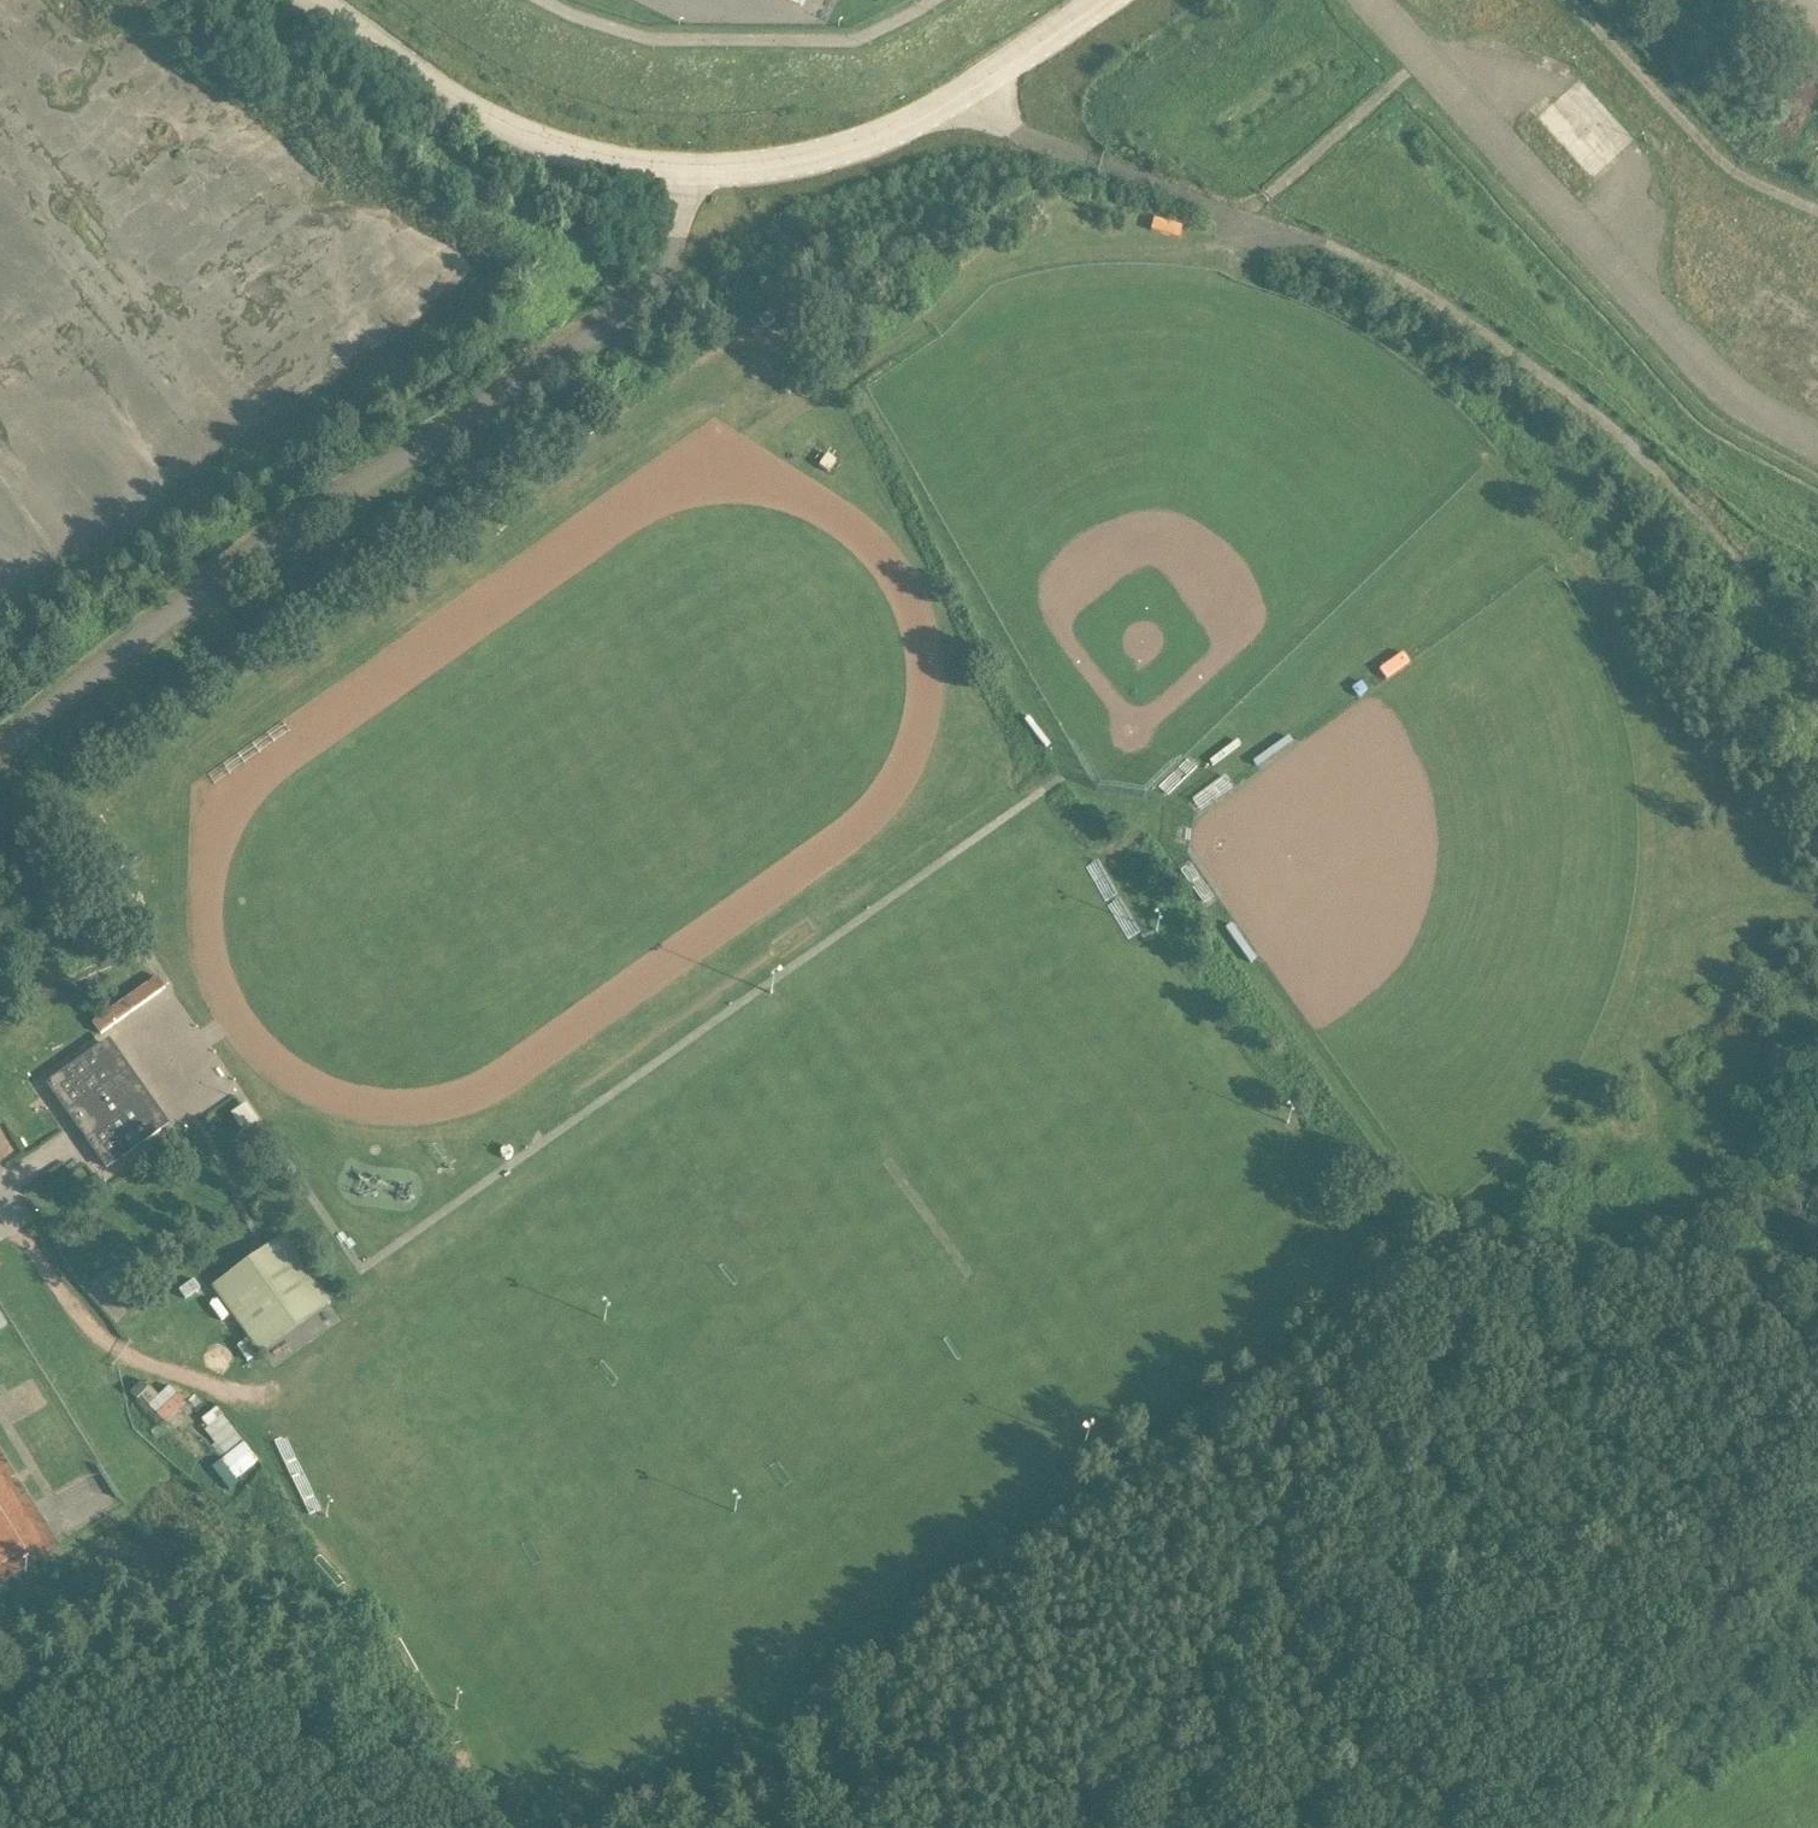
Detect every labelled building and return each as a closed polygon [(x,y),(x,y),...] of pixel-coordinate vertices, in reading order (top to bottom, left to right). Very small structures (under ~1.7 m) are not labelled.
[(770,313),(758,321),(763,329),(775,321),(770,313)] [(127,1003),(134,1012),(165,989),(158,980),(127,1003)] [(132,1014),(125,1005),(94,1028),(101,1037),(132,1014)] [(113,1040),(68,1072),(48,1086),(107,1170),(170,1126),(113,1040)] [(260,1133),(244,1110),(232,1119),(247,1141),(260,1133)] [(218,1285),(261,1358),(316,1326),(320,1334),(343,1321),(295,1240),(218,1285)] [(168,1381),(146,1404),(168,1425),(190,1403),(168,1381)] [(221,1406),(202,1421),(230,1456),(215,1468),(230,1487),(264,1460),(221,1406)]
